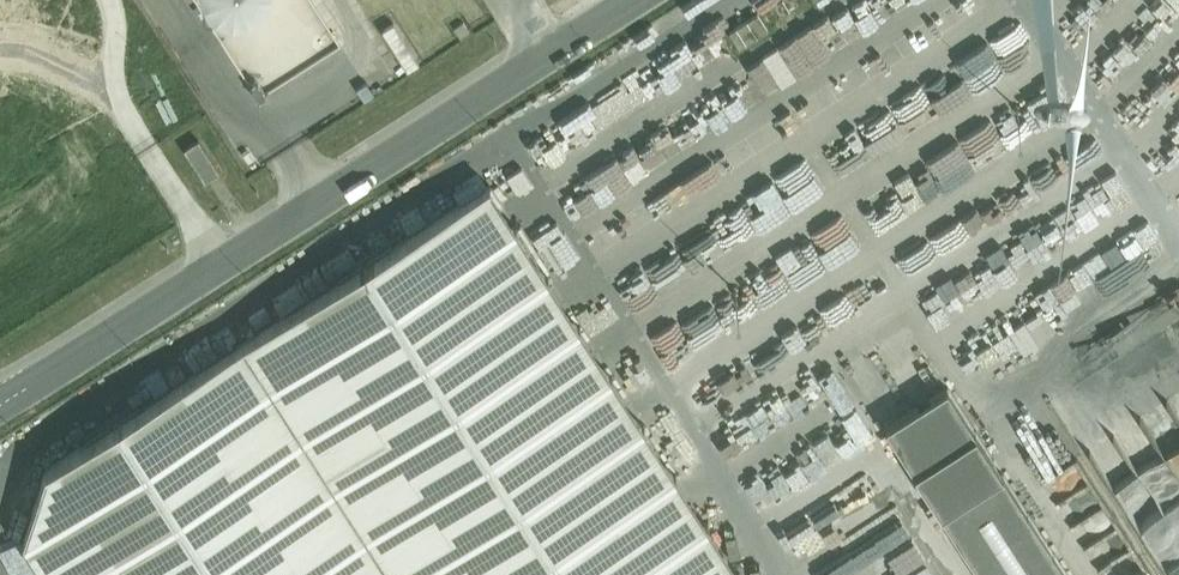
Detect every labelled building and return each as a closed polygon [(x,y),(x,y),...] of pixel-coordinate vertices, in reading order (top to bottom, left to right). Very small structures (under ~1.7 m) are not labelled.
[(212,30),(223,24),(223,11),(235,11),(235,26),(236,26),(273,8),(267,8),(283,0),(197,0),(212,30)] [(773,4),(780,15),(798,4),(795,0),(779,0),(773,4)] [(820,2),(804,11),(812,26),(829,17),(820,2)] [(1076,36),(1086,25),(1072,12),(1062,23),(1076,36)] [(768,30),(757,14),(729,32),(739,48),(768,30)] [(408,73),(421,65),(395,23),(382,31),(408,73)] [(454,29),(459,37),(460,38),(469,33),(463,23),(454,29)] [(746,50),(756,72),(770,65),(761,43),(746,50)] [(703,92),(727,73),(715,58),(691,77),(703,92)] [(888,191),(950,155),(938,133),(943,130),(951,144),(972,132),(964,117),(1005,94),(988,65),(924,101),(931,114),(888,138),(892,147),(873,158),(884,176),(880,178),(888,191)] [(669,117),(684,112),(676,93),(662,98),(669,117)] [(752,149),(769,172),(828,130),(804,96),(768,121),(761,111),(733,130),(749,151),(752,149)] [(605,132),(605,131),(587,142),(601,168),(645,143),(631,118),(605,132)] [(205,182),(219,173),(198,140),(184,149),(205,182)] [(1165,155),(1178,171),(1178,154),(1174,147),(1165,155)] [(489,185),(45,470),(22,542),(43,574),(741,574),(489,185)] [(753,233),(770,260),(832,224),(821,206),(790,224),(784,215),(753,233)] [(1099,226),(1115,253),(1149,233),(1133,206),(1099,226)] [(920,259),(939,288),(1004,247),(986,218),(920,259)] [(891,272),(908,262),(891,235),(874,245),(891,272)] [(890,293),(879,267),(857,277),(846,254),(813,269),(834,318),(890,293)] [(896,271),(902,296),(929,290),(922,265),(896,271)] [(637,289),(666,327),(696,305),(680,284),(680,283),(668,267),(637,289)] [(1079,288),(1055,303),(1066,322),(1090,307),(1079,288)] [(793,308),(810,338),(836,323),(819,293),(793,308)] [(1025,359),(1008,334),(990,346),(991,347),(979,356),(995,380),(1025,359)] [(947,388),(885,428),(980,574),(1067,574),(947,388)] [(1113,477),(1135,514),(1157,501),(1142,476),(1170,459),(1178,475),(1178,439),(1113,477)] [(845,499),(877,483),(859,450),(828,466),(845,499)] [(795,496),(811,519),(840,500),(825,476),(795,496)] [(1068,484),(1054,491),(1069,519),(1083,512),(1068,484)] [(787,535),(809,522),(793,495),(771,507),(787,535)] [(1178,543),(1178,495),(1139,518),(1159,554),(1178,543)]
